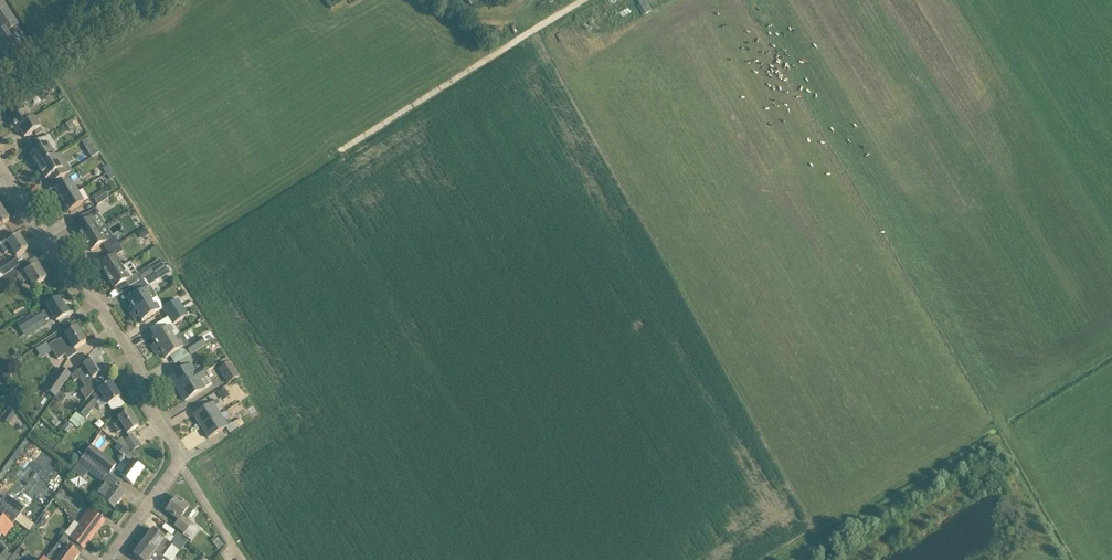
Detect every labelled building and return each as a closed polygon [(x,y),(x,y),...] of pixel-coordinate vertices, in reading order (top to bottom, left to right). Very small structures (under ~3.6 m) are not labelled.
[(5,61),(20,51),(14,42),(11,38),(10,38),(7,33),(18,25),(17,24),(7,9),(4,3),(0,5),(0,30),(1,32),(0,33),(0,53),(5,61)] [(9,120),(15,130),(32,119),(24,106),(18,110),(20,113),(9,120)] [(15,130),(17,134),(21,131),(25,138),(34,132),(36,135),(42,131),(34,118),(32,119),(15,130)] [(72,121),(66,125),(70,131),(75,127),(72,121)] [(39,142),(30,148),(34,145),(38,150),(33,153),(31,155),(38,167),(55,156),(51,150),(56,147),(49,135),(39,142)] [(89,138),(82,143),(85,148),(93,144),(89,138)] [(38,167),(46,179),(52,176),(55,181),(52,183),(71,171),(60,153),(55,156),(38,167)] [(107,166),(103,169),(107,174),(111,171),(107,166)] [(57,196),(61,203),(77,193),(70,182),(56,191),(58,195),(57,196)] [(109,198),(104,190),(93,198),(98,205),(109,198)] [(114,203),(126,195),(123,190),(111,197),(114,203)] [(61,203),(65,210),(67,209),(69,213),(84,204),(77,193),(61,203)] [(0,207),(0,231),(5,228),(3,224),(9,220),(0,207)] [(77,228),(84,240),(99,230),(92,220),(100,215),(96,208),(85,215),(88,221),(77,228)] [(107,251),(118,244),(114,237),(106,242),(99,230),(84,240),(91,251),(103,244),(107,251)] [(1,247),(5,255),(12,250),(16,257),(28,249),(19,235),(10,241),(1,247)] [(107,251),(112,258),(100,266),(107,277),(124,267),(117,255),(123,251),(118,244),(107,251)] [(0,265),(0,270),(5,277),(21,266),(14,256),(0,265)] [(124,267),(107,277),(114,289),(115,289),(129,280),(132,285),(141,280),(142,281),(148,278),(154,275),(149,267),(149,266),(143,270),(137,273),(130,263),(124,267)] [(20,282),(21,285),(29,280),(34,287),(46,279),(38,265),(20,276),(17,278),(20,282)] [(167,267),(156,274),(160,280),(171,273),(167,267)] [(17,270),(0,281),(0,295),(20,282),(17,278),(20,276),(17,270)] [(148,278),(142,281),(142,282),(144,281),(148,288),(160,280),(156,274),(154,275),(148,278)] [(128,310),(131,315),(157,298),(151,287),(129,301),(133,307),(128,310)] [(47,307),(49,309),(42,313),(40,311),(26,319),(25,318),(17,323),(23,332),(44,319),(46,321),(53,317),(56,322),(68,314),(59,299),(47,307)] [(164,310),(168,318),(183,308),(178,301),(164,310)] [(151,302),(131,315),(134,319),(139,316),(142,322),(151,316),(160,310),(157,305),(154,306),(151,302)] [(183,308),(168,318),(173,326),(174,325),(183,319),(188,316),(183,308)] [(156,344),(151,347),(154,352),(174,340),(181,335),(174,325),(173,326),(153,338),(156,344)] [(65,335),(65,336),(57,342),(56,341),(49,346),(58,360),(65,355),(68,360),(77,355),(74,350),(86,343),(77,328),(65,335)] [(174,340),(154,352),(157,357),(162,354),(166,359),(170,357),(175,353),(183,349),(185,347),(189,345),(182,334),(181,335),(174,340)] [(189,345),(185,347),(191,355),(206,346),(202,339),(201,337),(189,345)] [(170,377),(178,389),(204,373),(202,369),(195,373),(190,365),(195,362),(191,355),(179,362),(183,369),(170,377)] [(78,369),(71,377),(74,382),(79,379),(82,385),(83,384),(86,388),(79,392),(86,401),(97,388),(92,379),(95,377),(104,371),(96,359),(84,366),(78,370),(78,369)] [(223,367),(218,370),(228,384),(240,377),(230,362),(223,367)] [(46,391),(56,397),(71,375),(61,369),(46,391)] [(204,373),(178,389),(185,401),(205,389),(212,385),(207,378),(204,373)] [(78,412),(69,422),(72,425),(81,415),(86,419),(90,414),(89,413),(95,407),(96,405),(100,410),(108,405),(120,398),(111,383),(102,389),(99,391),(100,392),(92,397),(92,396),(88,401),(78,412)] [(224,399),(230,396),(225,388),(220,391),(224,399)] [(200,422),(203,426),(220,415),(216,408),(213,403),(194,415),(198,423),(200,422)] [(120,422),(113,427),(117,433),(124,429),(127,434),(139,427),(130,413),(118,420),(120,422)] [(220,415),(203,426),(205,430),(204,431),(208,439),(228,427),(226,424),(220,415)] [(133,436),(124,441),(132,452),(141,446),(137,440),(136,441),(133,436)] [(88,452),(85,456),(109,475),(114,469),(115,468),(97,454),(98,451),(92,446),(88,452)] [(121,463),(115,471),(122,475),(121,476),(132,485),(143,471),(123,456),(119,462),(121,463)] [(84,458),(79,465),(85,469),(87,471),(102,482),(107,475),(93,464),(84,458)] [(104,482),(94,495),(103,502),(104,501),(114,509),(124,496),(114,488),(113,489),(104,482)] [(183,535),(191,541),(200,529),(183,517),(189,508),(177,498),(167,512),(179,521),(175,526),(184,533),(183,535)] [(2,535),(5,537),(11,529),(13,526),(13,525),(21,514),(20,513),(3,500),(0,503),(0,538),(2,535)] [(65,535),(61,541),(79,555),(104,522),(89,511),(79,525),(81,527),(72,539),(65,535)] [(153,530),(143,543),(163,558),(172,546),(179,551),(180,552),(181,551),(183,548),(185,546),(188,541),(178,533),(177,534),(170,543),(165,539),(153,530)] [(46,559),(75,559),(79,555),(61,541),(46,559)] [(134,556),(140,559),(161,559),(163,558),(143,543),(134,556)] [(12,555),(5,551),(0,559),(9,559),(12,555)]
